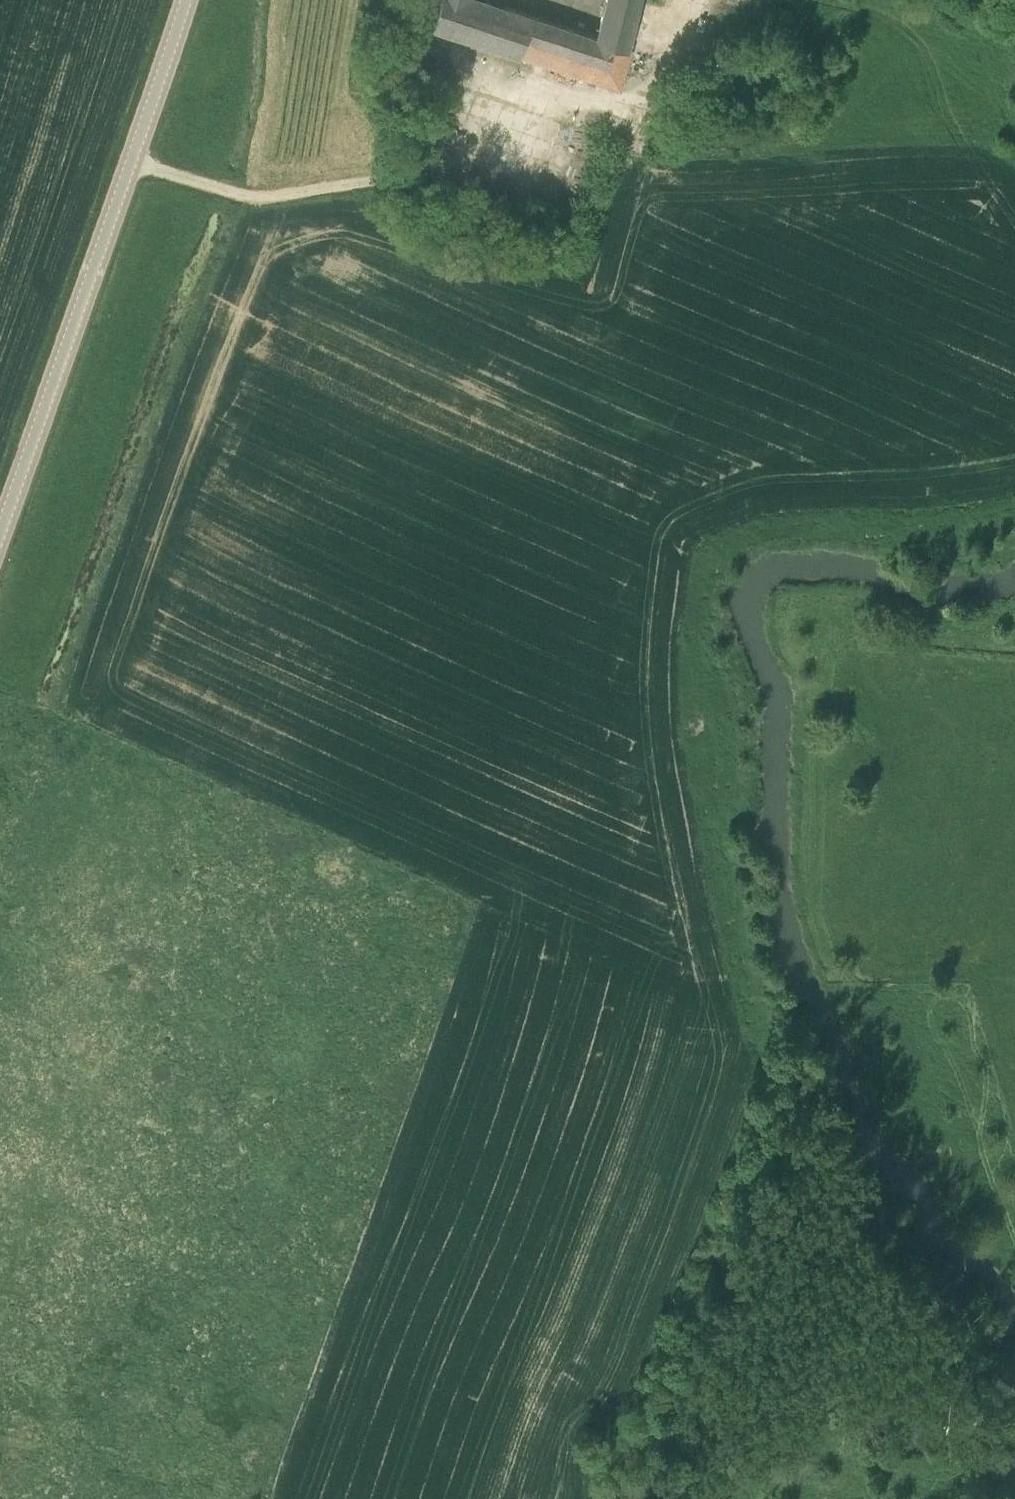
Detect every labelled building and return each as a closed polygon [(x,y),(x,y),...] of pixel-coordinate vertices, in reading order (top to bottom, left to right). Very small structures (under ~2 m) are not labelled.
[(431,27),(472,41),(606,86),(615,89),(620,91),(632,48),(628,49),(639,3),(662,8),(664,0),(604,0),(595,34),(492,0),(439,0),(431,27)]
